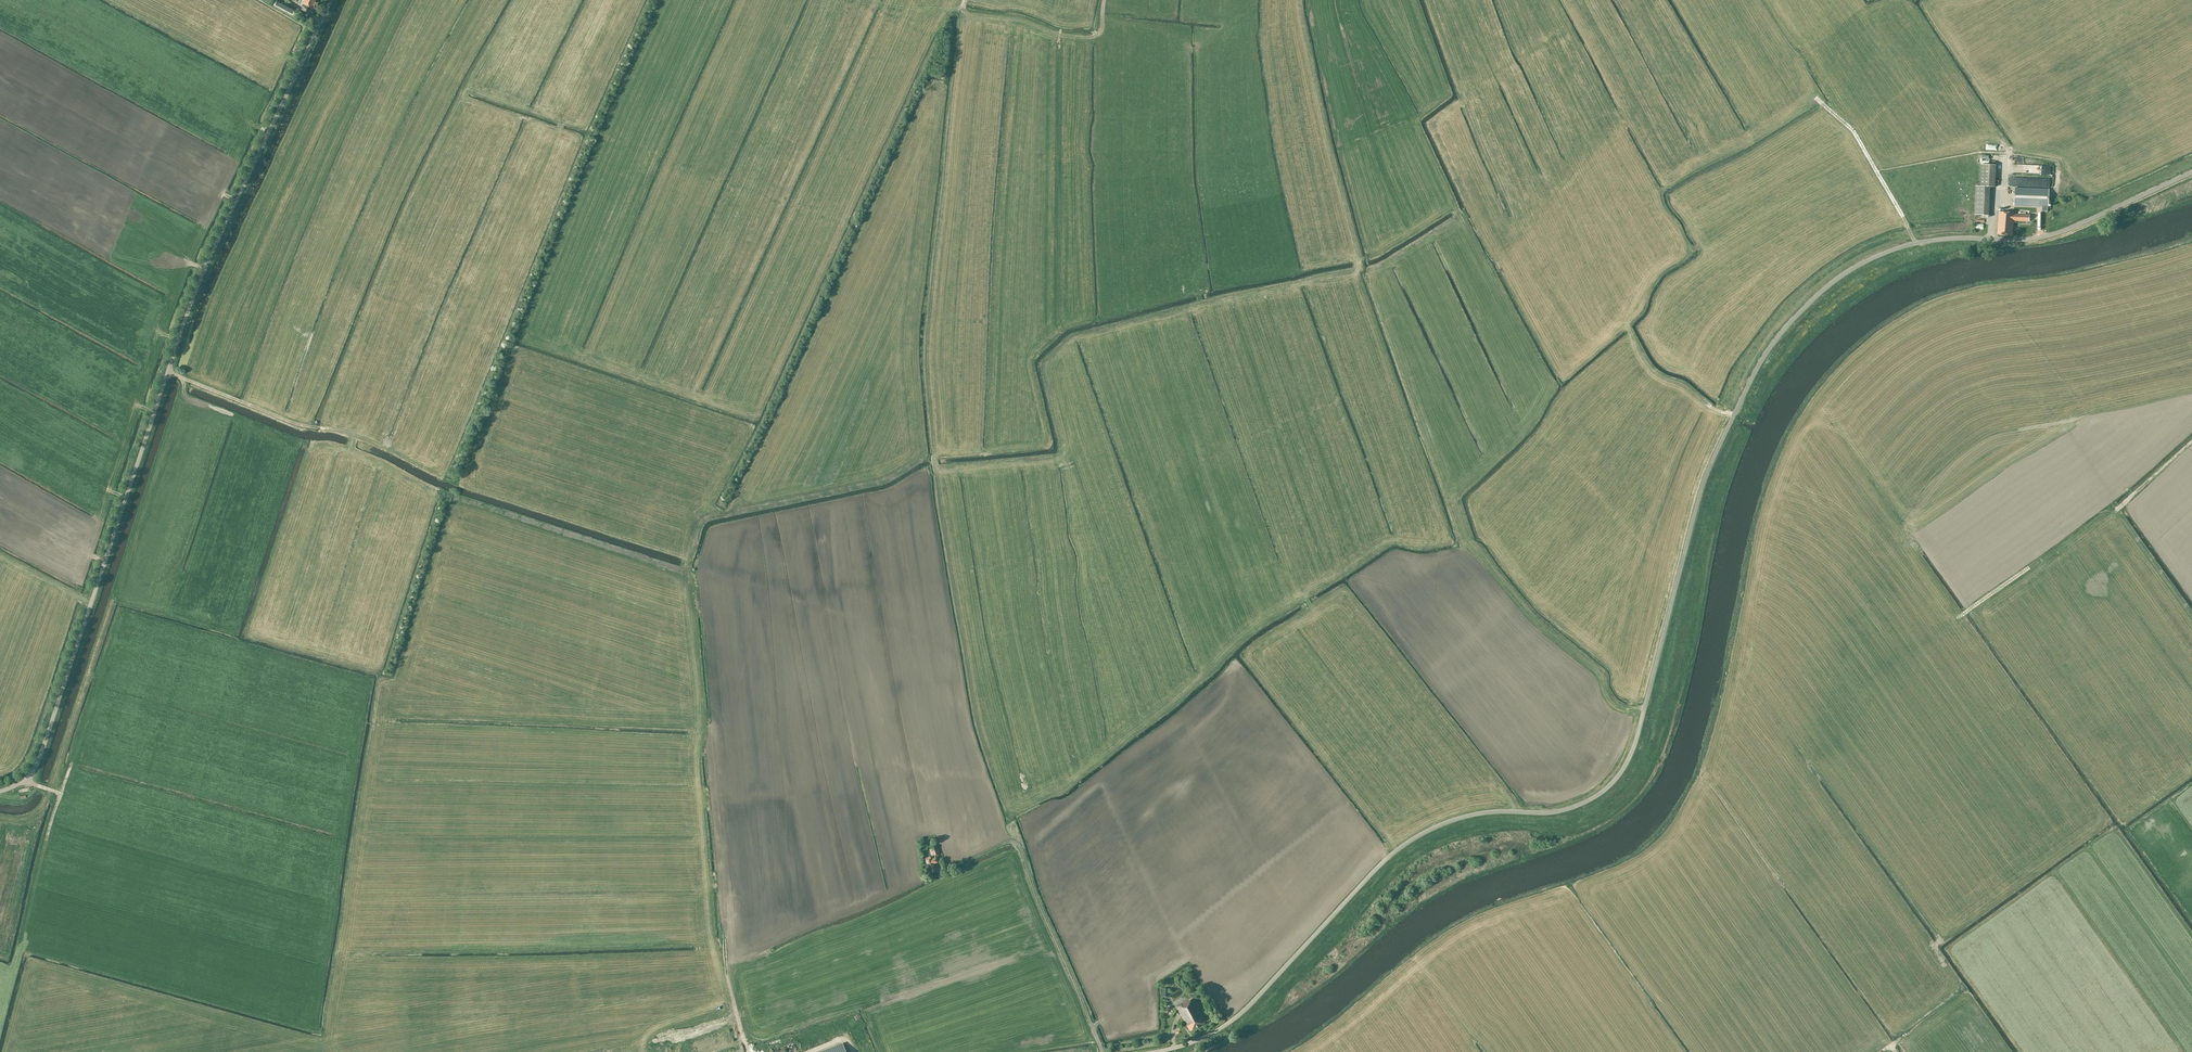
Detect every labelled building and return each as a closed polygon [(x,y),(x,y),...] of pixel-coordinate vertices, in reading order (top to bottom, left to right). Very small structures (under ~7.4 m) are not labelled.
[(284,0),(278,0),(276,3),(288,9),(291,4),(284,0)] [(315,3),(316,0),(305,0),(303,4),(302,6),(309,10),(310,8),(314,10),(317,4),(315,3)] [(1977,186),(1975,214),(1989,215),(1991,187),(1995,187),(1996,165),(1981,164),(1981,186),(1977,186)] [(2024,174),(2049,174),(2049,165),(2025,166),(2025,169),(2024,169),(2024,174)] [(2016,188),(2015,205),(2043,206),(2043,210),(2048,211),(2048,206),(2049,189),(2016,188)] [(1999,212),(1998,234),(2013,235),(2014,220),(2030,221),(2030,215),(2014,214),(2014,213),(1999,212)] [(938,853),(939,853),(937,847),(936,847),(935,847),(930,849),(932,856),(938,854),(938,853)] [(933,858),(931,858),(930,856),(925,858),(926,860),(930,872),(935,870),(933,864),(938,862),(936,857),(933,858)] [(1176,1007),(1190,1031),(1206,1022),(1193,998),(1188,1001),(1188,1000),(1176,1007)] [(788,1046),(787,1042),(787,1043),(777,1043),(777,1049),(771,1051),(777,1051),(788,1051),(788,1046)] [(843,1043),(821,1051),(846,1051),(843,1043)]
